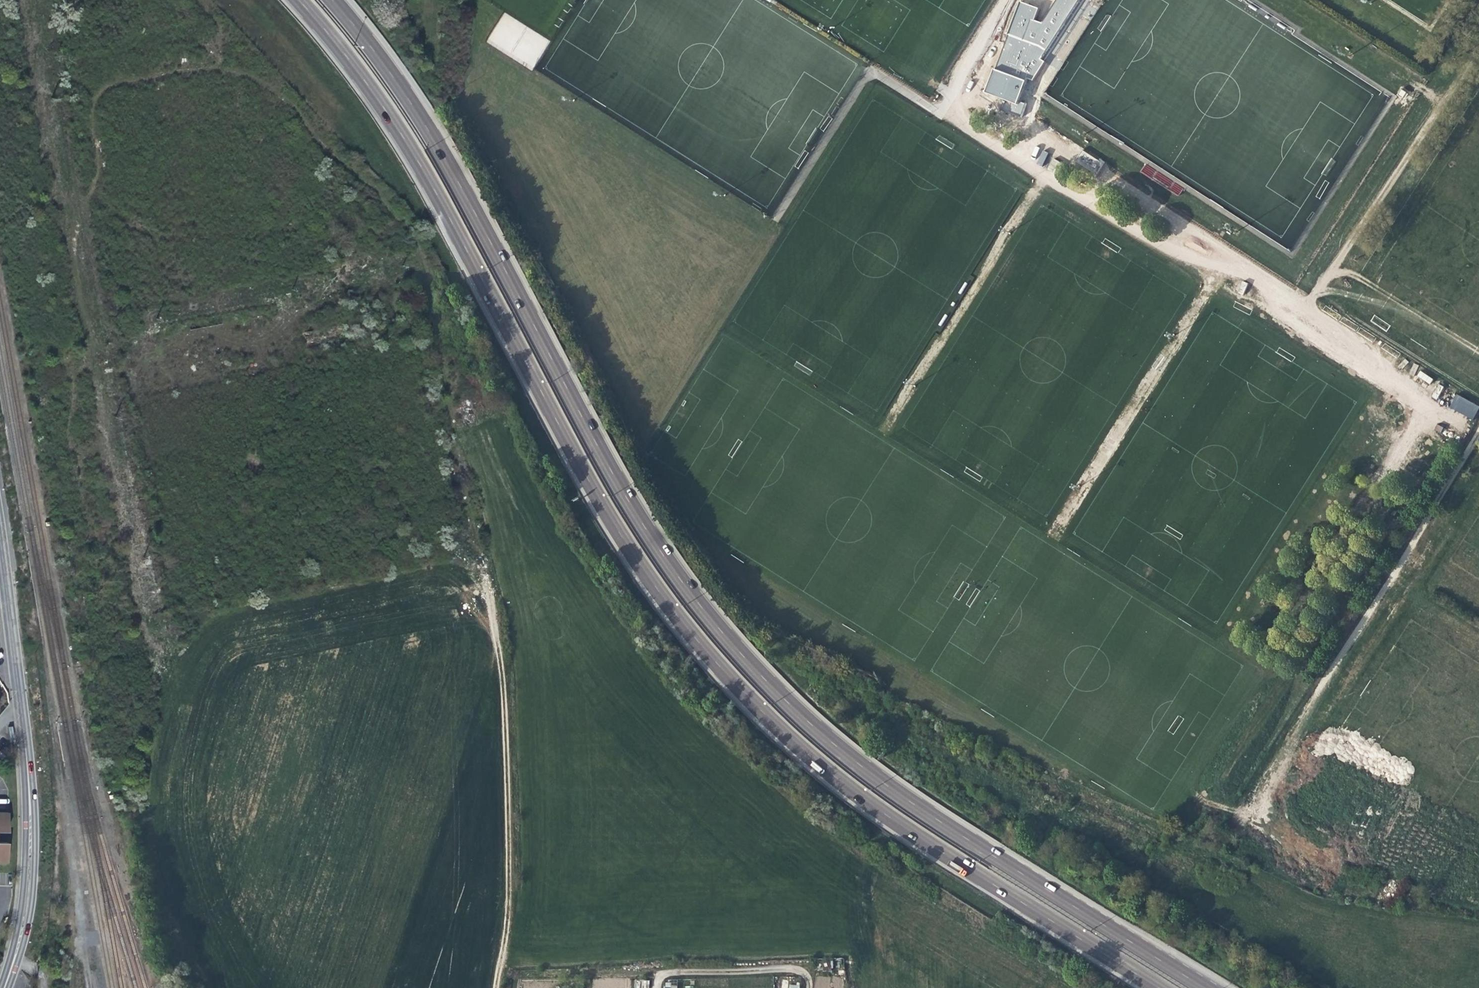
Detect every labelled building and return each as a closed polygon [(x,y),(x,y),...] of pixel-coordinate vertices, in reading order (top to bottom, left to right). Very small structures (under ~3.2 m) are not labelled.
[(987,94),(1016,103),(1024,78),(1036,82),(1046,50),(1064,56),(1081,0),(1057,0),(1049,24),(1034,19),(1038,7),(1017,0),(987,94)] [(532,70),(550,40),(504,12),(486,42),(532,70)] [(1023,114),(1024,104),(1011,102),(1010,112),(1023,114)] [(1095,175),(1103,163),(1083,150),(1075,162),(1095,175)] [(1107,181),(1113,171),(1102,165),(1097,176),(1107,181)] [(1178,236),(1188,220),(1121,177),(1111,193),(1178,236)] [(1420,371),(1416,376),(1429,384),(1432,379),(1420,371)] [(1478,408),(1478,406),(1456,394),(1449,407),(1473,420),(1478,408)] [(1232,841),(1229,839),(1222,851),(1226,853),(1232,841)] [(841,977),(815,977),(815,987),(841,987),(841,977)] [(631,979),(593,978),(593,987),(631,987),(631,979)]
